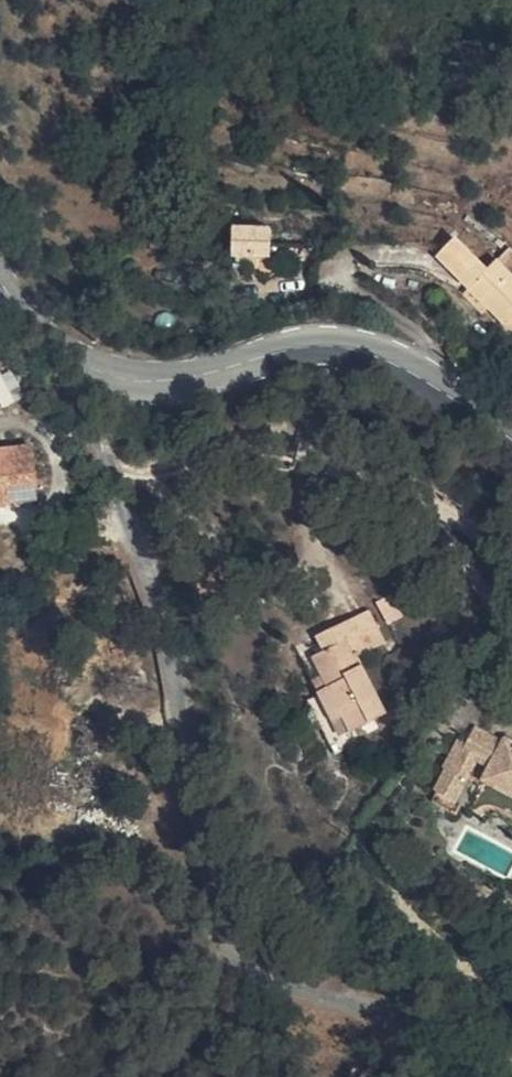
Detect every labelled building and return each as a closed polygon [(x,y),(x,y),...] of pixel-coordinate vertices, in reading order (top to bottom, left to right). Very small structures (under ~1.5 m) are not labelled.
[(255,259),(254,234),(221,234),(223,260),(255,259)] [(444,244),(426,266),(457,297),(498,333),(511,318),(511,289),(486,266),(475,275),(444,244)] [(9,476),(0,478),(0,538),(21,534),(9,476)] [(360,633),(297,665),(302,676),(295,679),(315,717),(303,723),(324,764),(374,737),(349,687),(379,671),(360,633)] [(470,743),(461,758),(455,753),(435,786),(441,790),(429,807),(446,818),(473,775),(490,786),(511,799),(511,760),(507,757),(501,761),(470,743)] [(490,786),(485,795),(511,811),(511,799),(490,786)]
